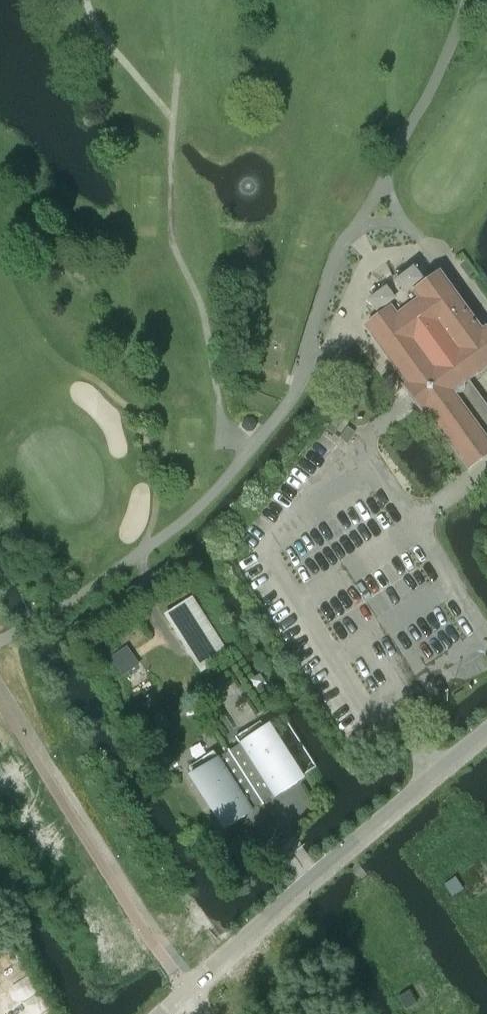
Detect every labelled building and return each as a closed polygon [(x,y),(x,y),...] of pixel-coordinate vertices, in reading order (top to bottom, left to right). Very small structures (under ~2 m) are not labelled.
[(423,286),(418,279),(376,309),(381,316),(365,328),(404,382),(400,385),(424,418),(428,415),(468,470),(486,456),(486,418),(467,390),(472,387),(468,381),(486,367),(486,333),(485,330),(481,333),(439,274),(423,286)] [(227,656),(188,594),(163,610),(202,672),(227,656)] [(126,647),(110,659),(122,677),(139,665),(126,647)] [(228,750),(263,805),(264,805),(262,803),(272,796),(274,799),(275,798),(273,795),(279,790),(291,783),(296,779),(260,722),(247,730),(235,738),(239,745),(229,751),(228,750)] [(262,806),(263,805),(228,750),(227,751),(228,752),(218,758),(213,751),(201,759),(202,759),(189,768),(225,825),(230,821),(231,822),(243,814),(242,814),(249,809),(251,813),(252,812),(251,810),(261,804),(262,806)]
